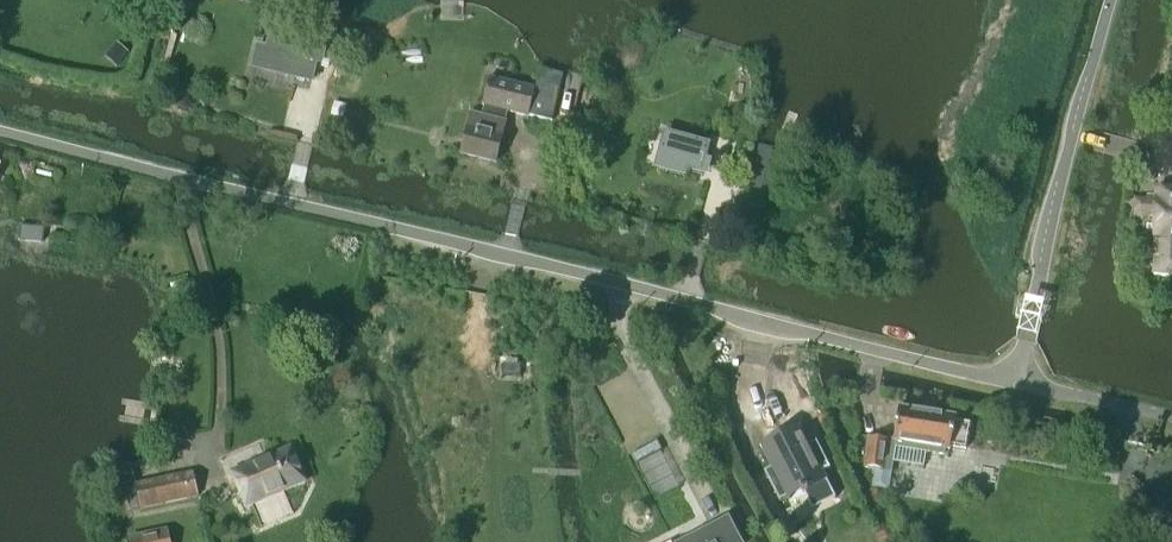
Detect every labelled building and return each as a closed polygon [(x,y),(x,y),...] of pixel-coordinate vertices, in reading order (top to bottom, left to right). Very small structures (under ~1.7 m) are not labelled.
[(321,63),(324,52),(270,39),(263,69),(311,81),(316,62),(321,63)] [(550,120),(562,74),(540,69),(535,89),(490,78),(483,105),(485,106),(482,117),(472,115),(462,154),(496,163),(507,112),(528,116),(528,115),(550,120)] [(162,82),(158,96),(173,100),(177,86),(162,82)] [(702,174),(710,144),(667,132),(661,153),(687,160),(685,166),(688,167),(687,170),(702,174)] [(760,190),(771,150),(772,149),(759,145),(747,186),(760,190)] [(1135,216),(1138,216),(1138,218),(1145,218),(1146,216),(1154,217),(1153,238),(1156,238),(1153,276),(1171,277),(1171,191),(1156,190),(1155,202),(1136,200),(1135,216)] [(42,243),(44,228),(20,226),(18,240),(42,243)] [(520,366),(502,365),(502,376),(520,377),(520,366)] [(898,408),(894,442),(902,443),(901,449),(926,453),(944,457),(945,450),(949,451),(950,448),(966,451),(970,424),(954,421),(954,417),(898,408)] [(792,420),(782,423),(781,423),(780,424),(779,425),(779,426),(779,428),(779,429),(781,435),(776,436),(775,433),(760,438),(761,441),(769,467),(761,470),(771,499),(789,493),(790,497),(815,488),(807,464),(815,461),(807,438),(799,440),(792,420)] [(888,441),(856,436),(859,459),(867,460),(866,469),(874,481),(873,489),(887,491),(890,472),(884,471),(888,441)] [(246,508),(305,484),(291,449),(231,474),(246,508)] [(130,511),(198,496),(193,473),(126,488),(130,511)] [(728,516),(679,541),(741,541),(728,516)] [(167,531),(130,540),(130,541),(169,541),(167,531)]
